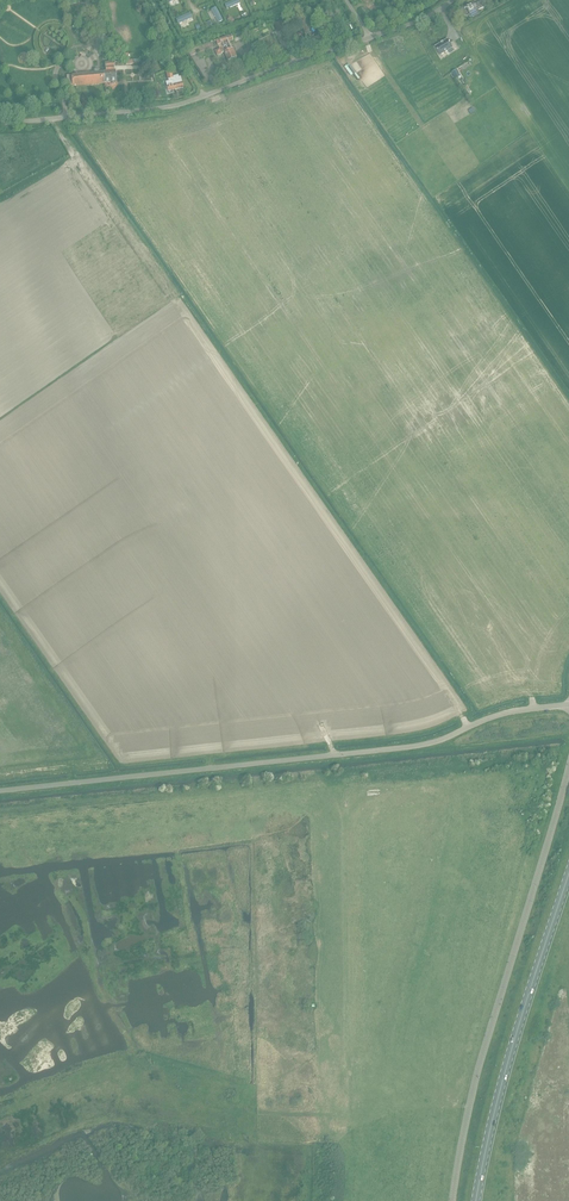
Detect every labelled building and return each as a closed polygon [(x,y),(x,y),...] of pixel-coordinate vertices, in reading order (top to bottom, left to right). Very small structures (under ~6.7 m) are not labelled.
[(240,3),(239,0),(236,0),(226,5),(227,9),(240,3)] [(469,14),(486,6),(484,1),(475,5),(474,3),(466,6),(469,14)] [(108,45),(112,44),(105,29),(96,32),(100,43),(102,42),(104,45),(107,44),(108,45)] [(233,46),(232,47),(229,40),(232,39),(231,35),(216,40),(217,45),(221,43),(223,47),(220,48),(220,47),(215,50),(217,55),(223,52),(228,60),(237,55),(233,46)] [(450,44),(447,39),(434,47),(440,55),(452,48),(454,50),(458,48),(454,42),(450,44)] [(128,54),(123,54),(125,60),(125,65),(134,64),(133,60),(127,60),(127,59),(128,59),(128,54)] [(90,73),(91,85),(103,84),(103,83),(111,82),(111,83),(112,84),(114,84),(115,83),(114,66),(115,66),(115,61),(105,62),(106,71),(99,72),(99,69),(97,68),(95,68),(93,69),(94,73),(90,73)] [(167,91),(175,89),(170,71),(166,72),(168,80),(169,81),(165,82),(167,91)] [(170,71),(175,89),(183,87),(180,76),(178,77),(178,75),(173,76),(171,71),(170,71)] [(67,87),(91,85),(90,73),(65,75),(67,87)]
